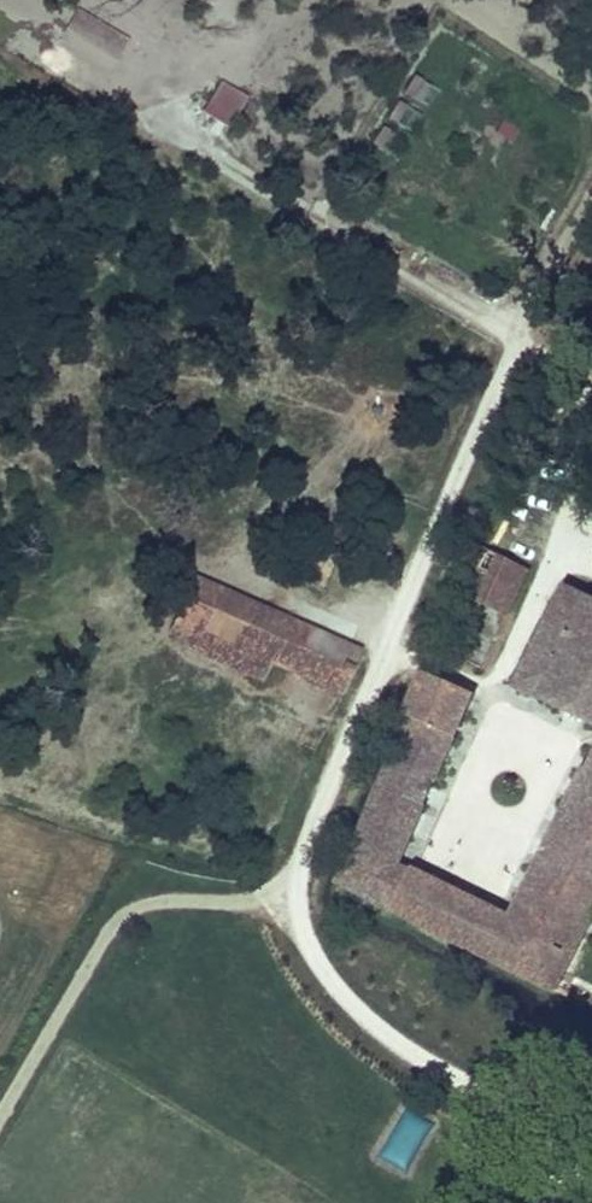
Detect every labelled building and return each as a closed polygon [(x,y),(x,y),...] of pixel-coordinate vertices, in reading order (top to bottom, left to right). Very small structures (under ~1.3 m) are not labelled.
[(83,11),(63,42),(111,71),(130,41),(83,11)] [(413,80),(404,96),(426,108),(435,91),(413,80)] [(231,132),(248,96),(219,82),(202,118),(231,132)] [(396,105),(387,122),(412,135),(421,117),(396,105)] [(395,160),(402,140),(379,132),(372,152),(395,160)] [(392,531),(370,536),(372,544),(393,539),(392,531)] [(526,573),(476,548),(465,573),(476,579),(467,597),(506,615),(526,573)] [(168,627),(168,628),(200,655),(246,676),(272,617),(189,581),(168,627)] [(512,687),(591,727),(591,605),(560,590),(512,687)] [(471,607),(462,640),(492,648),(500,615),(471,607)] [(272,617),(246,676),(264,685),(273,666),(336,696),(355,654),(272,617)] [(408,729),(382,786),(420,803),(467,696),(421,676),(398,726),(408,729)] [(337,883),(554,996),(591,918),(591,751),(508,922),(393,866),(386,881),(347,863),(337,883)] [(382,786),(347,863),(386,881),(393,866),(420,803),(382,786)] [(379,1158),(409,1169),(429,1119),(399,1107),(379,1158)]
